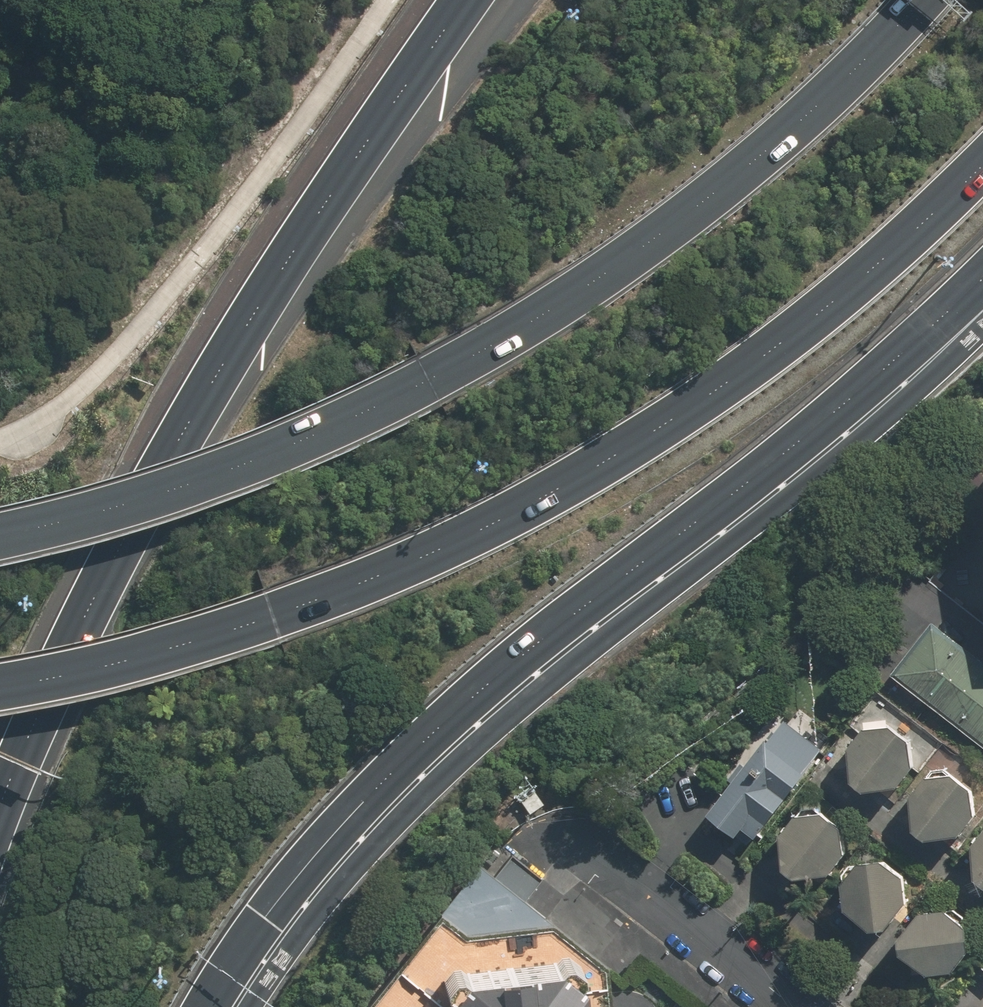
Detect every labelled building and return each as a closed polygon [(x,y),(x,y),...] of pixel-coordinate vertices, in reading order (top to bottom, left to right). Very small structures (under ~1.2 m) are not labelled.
[(933,625),(896,673),(982,740),(982,663),(933,625)] [(824,748),(789,721),(772,743),(766,739),(708,816),(738,839),(746,829),(757,838),(824,748)] [(894,727),(869,730),(850,753),(854,781),(864,789),(899,787),(909,772),(910,742),(894,727)] [(924,776),(915,792),(916,830),(926,840),(958,839),(972,818),(971,789),(955,775),(924,776)] [(841,827),(823,812),(798,814),(780,837),(783,862),(800,874),(828,876),(846,852),(841,827)] [(973,845),(974,876),(982,884),(982,834),(973,845)] [(907,879),(884,863),(867,863),(846,879),(847,911),(871,931),(889,930),(906,903),(907,879)] [(969,928),(942,910),(923,912),(901,937),(900,955),(928,976),(956,973),(969,951),(969,928)] [(581,974),(553,954),(454,964),(442,980),(444,1002),(440,1006),(585,1006),(581,974)]
